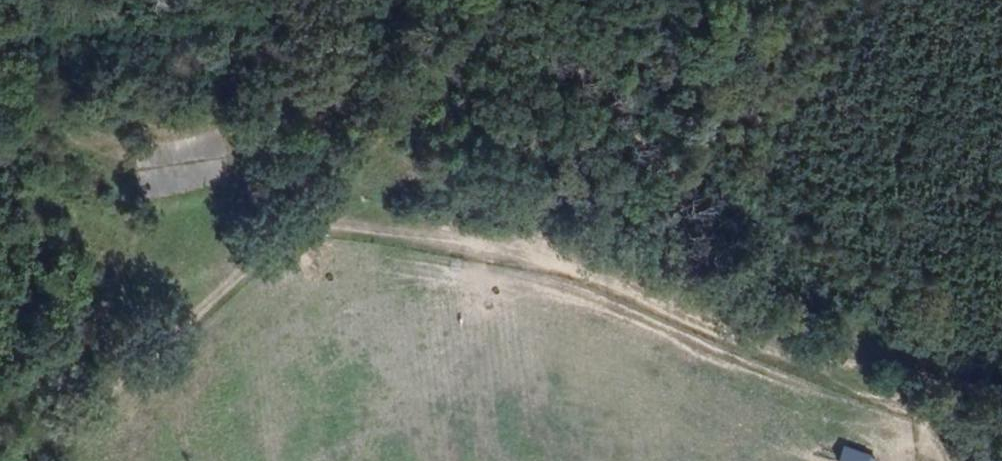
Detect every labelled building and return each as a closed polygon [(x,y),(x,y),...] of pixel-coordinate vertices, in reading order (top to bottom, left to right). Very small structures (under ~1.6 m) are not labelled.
[(225,159),(154,157),(153,190),(224,193),(225,159)]
